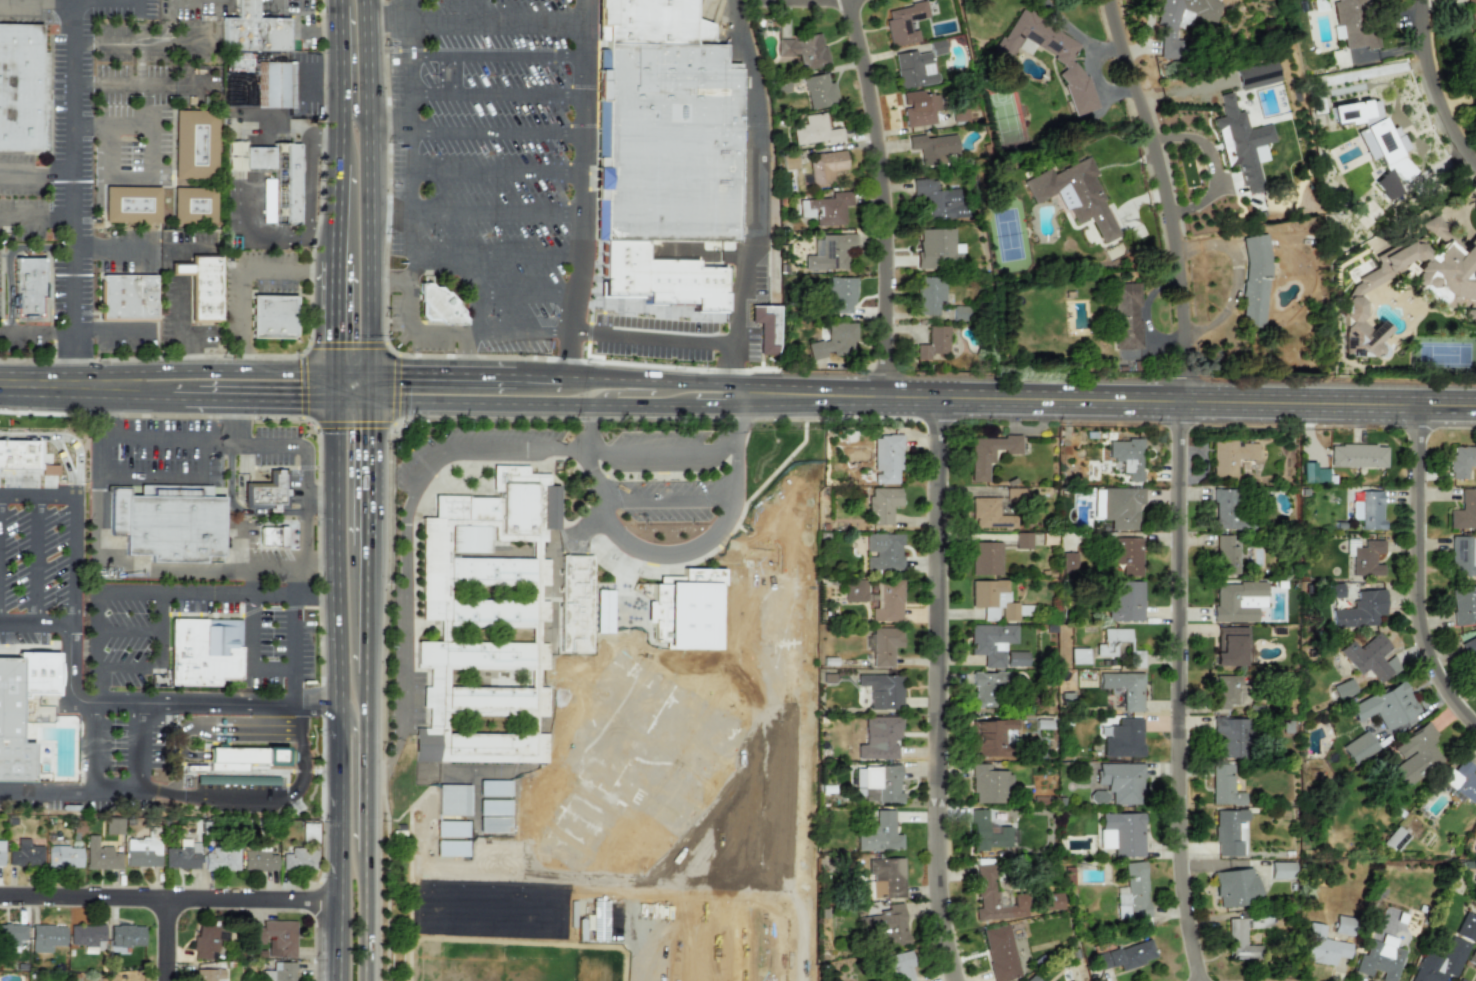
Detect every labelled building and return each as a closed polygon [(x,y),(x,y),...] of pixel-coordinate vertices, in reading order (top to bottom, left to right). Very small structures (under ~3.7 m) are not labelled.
[(235,17),(235,0),(256,0),(256,18),(287,18),(287,50),(222,50),(222,17),(235,17)] [(595,42),(596,0),(694,0),(694,17),(711,24),(712,44),(605,42),(595,42)] [(1212,0),(1162,0),(1155,25),(1165,28),(1157,55),(1178,61),(1183,41),(1174,39),(1178,24),(1189,28),(1192,16),(1215,23),(1221,3),(1212,0)] [(1362,47),(1369,49),(1378,48),(1376,28),(1367,25),(1366,8),(1366,7),(1365,0),(1336,0),(1336,1),(1332,2),(1334,24),(1341,26),(1344,49),(1362,47)] [(1475,49),(1475,0),(1468,0),(1475,49)] [(928,17),(925,1),(885,9),(887,18),(884,19),(889,46),(918,41),(916,29),(910,30),(908,21),(928,17)] [(1079,44),(1020,8),(1002,37),(999,35),(988,54),(1004,64),(1015,47),(1028,54),(1034,44),(1054,56),(1052,59),(1061,65),(1063,68),(1057,74),(1062,83),(1074,116),(1097,108),(1086,75),(1084,76),(1070,59),(1079,44)] [(40,52),(40,24),(0,24),(0,151),(39,151),(39,149),(46,149),(46,52),(40,52)] [(777,39),(778,59),(799,58),(800,67),(825,66),(824,36),(777,39)] [(928,41),(931,55),(945,53),(942,39),(928,41)] [(605,42),(606,79),(597,79),(596,101),(605,101),(604,157),(596,157),(595,199),(603,198),(603,240),(671,241),(719,241),(736,242),(739,68),(723,69),(723,44),(712,44),(605,42)] [(894,53),(899,88),(938,82),(936,72),(931,73),(928,51),(916,54),(915,50),(894,53)] [(1279,80),(1274,60),(1234,70),(1240,91),(1279,80)] [(255,61),(292,61),(292,108),(256,108),(255,61)] [(803,77),(809,109),(837,104),(832,82),(827,83),(825,73),(803,77)] [(905,127),(941,122),(937,93),(923,94),(922,90),(901,92),(903,106),(902,106),(905,127)] [(1225,167),(1237,164),(1242,187),(1247,186),(1248,194),(1263,191),(1257,163),(1267,160),(1263,144),(1274,142),(1270,124),(1247,129),(1243,111),(1236,112),(1231,92),(1218,95),(1223,117),(1214,118),(1225,167)] [(1331,123),(1345,121),(1346,123),(1360,122),(1363,129),(1356,132),(1368,160),(1377,156),(1383,170),(1393,169),(1398,182),(1412,175),(1401,151),(1406,149),(1396,127),(1386,128),(1378,112),(1377,100),(1356,102),(1329,105),(1331,123)] [(952,122),(968,120),(966,104),(950,106),(952,122)] [(174,179),(216,179),(216,110),(173,110),(174,179)] [(795,145),(825,140),(825,143),(843,141),(841,128),(826,129),(824,112),(803,115),(804,124),(792,126),(795,145)] [(907,136),(908,150),(919,149),(921,165),(958,161),(955,134),(923,137),(923,134),(907,136)] [(272,147),(243,147),(243,142),(226,141),(225,169),(271,170),(272,147)] [(298,144),(275,143),(275,179),(262,179),(262,224),(298,225),(298,144)] [(811,185),(834,182),(833,171),(846,169),(844,150),(807,154),(811,185)] [(1119,235),(1092,176),(1096,174),(1087,156),(1051,173),(1049,168),(1022,180),(1032,204),(1055,193),(1063,210),(1068,208),(1075,223),(1089,217),(1102,244),(1119,235)] [(1388,202),(1402,190),(1385,171),(1372,182),(1388,202)] [(911,179),(913,200),(925,200),(926,219),(967,217),(966,201),(959,201),(958,188),(936,189),(935,178),(911,179)] [(160,187),(104,186),(104,222),(159,223),(160,187)] [(215,224),(216,189),(173,188),(172,223),(215,224)] [(844,224),(844,205),(851,205),(851,191),(831,192),(831,198),(798,199),(799,217),(815,216),(815,225),(844,224)] [(1473,266),(1471,264),(1475,255),(1475,254),(1450,240),(1436,214),(1417,224),(1438,244),(1429,253),(1409,235),(1405,235),(1374,251),(1375,268),(1357,277),(1346,299),(1346,311),(1342,314),(1343,356),(1386,355),(1386,347),(1378,341),(1389,329),(1381,321),(1368,328),(1362,323),(1361,292),(1406,268),(1418,292),(1447,306),(1462,306),(1462,320),(1474,320),(1475,315),(1475,267),(1473,266)] [(917,229),(918,268),(962,267),(961,243),(954,243),(953,228),(917,229)] [(1468,241),(1475,248),(1475,232),(1468,241)] [(804,270),(846,269),(846,256),(855,256),(855,234),(813,235),(813,255),(804,255),(804,270)] [(1244,235),(1240,327),(1264,328),(1266,276),(1268,276),(1269,236),(1244,235)] [(602,297),(643,297),(643,305),(691,306),(691,313),(724,314),(725,267),(698,266),(698,259),(650,258),(650,243),(603,243),(602,297)] [(190,254),(190,263),(170,263),(170,273),(191,273),(191,322),(221,322),(220,254),(190,254)] [(14,258),(14,317),(41,317),(41,296),(44,296),(44,258),(14,258)] [(98,273),(98,320),(156,320),(156,273),(98,273)] [(938,300),(944,300),(945,277),(917,276),(916,314),(938,314),(938,300)] [(854,277),(829,277),(829,313),(853,313),(854,277)] [(1138,282),(1112,283),(1115,349),(1141,348),(1138,282)] [(419,283),(427,283),(431,287),(438,286),(442,292),(445,291),(455,301),(455,305),(462,311),(461,316),(465,319),(465,325),(441,324),(437,320),(426,320),(421,314),(421,302),(419,300),(419,283)] [(251,295),(250,337),(291,338),(295,333),(295,296),(251,295)] [(751,305),(751,322),(760,322),(760,354),(777,354),(778,306),(751,305)] [(854,322),(826,322),(827,341),(808,341),(808,358),(826,358),(826,355),(855,354),(854,322)] [(948,353),(947,325),(927,325),(927,343),(916,344),(916,359),(929,359),(929,353),(948,353)] [(901,435),(874,435),(873,483),(897,484),(897,469),(900,469),(901,435)] [(1020,437),(970,437),(970,482),(987,481),(987,462),(993,462),(993,449),(1003,449),(1003,454),(1020,454),(1020,437)] [(1108,439),(1108,460),(1121,459),(1121,472),(1127,472),(1127,481),(1141,481),(1141,439),(1108,439)] [(2,440),(2,467),(30,467),(30,472),(41,472),(42,471),(61,471),(62,440),(2,440)] [(1235,459),(1256,459),(1257,444),(1235,443),(1235,441),(1212,440),(1211,476),(1235,476),(1235,459)] [(1385,445),(1330,444),(1329,466),(1384,468),(1385,445)] [(1452,445),(1452,454),(1449,454),(1448,478),(1467,479),(1467,466),(1475,466),(1475,445),(1452,445)] [(243,483),(267,483),(267,469),(287,469),(287,508),(278,508),(278,511),(268,511),(268,508),(243,508),(243,483)] [(535,483),(499,483),(499,535),(534,536),(535,483)] [(559,485),(542,485),(542,530),(559,530),(559,485)] [(891,524),(891,506),(899,506),(899,487),(868,488),(869,525),(891,524)] [(1137,504),(1143,504),(1143,487),(1101,488),(1102,520),(1110,519),(1110,530),(1137,529),(1137,504)] [(1006,500),(1024,501),(1025,488),(1006,488),(1006,500)] [(1236,489),(1214,488),(1213,527),(1251,528),(1251,519),(1235,519),(1236,489)] [(108,489),(125,489),(124,535),(108,535),(108,489)] [(1460,509),(1448,510),(1448,528),(1475,527),(1475,489),(1460,490),(1460,509)] [(1382,529),(1382,491),(1360,490),(1360,501),(1352,501),(1351,519),(1360,519),(1360,529),(1382,529)] [(124,553),(125,495),(223,497),(222,556),(205,555),(205,563),(151,562),(151,554),(124,553)] [(434,495),(434,518),(441,518),(441,519),(496,520),(496,498),(466,497),(466,496),(434,495)] [(1101,495),(1094,495),(1093,518),(1100,518),(1101,495)] [(971,518),(975,518),(975,528),(1016,527),(1015,515),(998,515),(997,497),(970,497),(971,518)] [(441,518),(434,518),(420,518),(419,620),(440,620),(440,601),(443,601),(444,526),(441,526),(441,519),(441,518)] [(450,525),(449,552),(489,552),(490,526),(450,525)] [(261,527),(286,528),(286,545),(260,544),(261,527)] [(1015,548),(1031,548),(1031,532),(1015,532),(1015,548)] [(864,556),(864,569),(900,570),(901,534),(865,533),(864,552),(873,552),(873,557),(864,556)] [(1238,546),(1232,546),(1232,535),(1216,535),(1216,574),(1237,574),(1238,546)] [(1451,535),(1450,575),(1475,576),(1475,536),(1451,535)] [(1140,537),(1113,538),(1114,575),(1141,574),(1140,537)] [(1352,546),(1351,574),(1383,575),(1383,564),(1374,564),(1374,553),(1383,553),(1384,540),(1364,539),(1363,547),(1352,546)] [(1001,574),(1001,542),(970,541),(970,574),(1001,574)] [(1076,573),(1076,552),(1061,553),(1062,573),(1076,573)] [(591,555),(560,555),(560,653),(591,653),(591,555)] [(532,559),(448,557),(448,580),(532,581),(532,559)] [(843,601),(865,601),(865,579),(844,579),(843,601)] [(869,607),(870,621),(900,621),(900,579),(877,579),(878,607),(869,607)] [(971,580),(971,608),(983,608),(983,621),(999,621),(1017,620),(1017,603),(1008,603),(1008,580),(971,580)] [(1142,621),(1143,581),(1112,581),(1111,604),(1106,604),(1105,620),(1142,621)] [(1256,621),(1255,607),(1265,606),(1264,582),(1213,583),(1214,622),(1256,621)] [(1343,596),(1343,584),(1330,584),(1330,596),(1343,596)] [(1451,587),(1452,624),(1475,623),(1475,586),(1451,587)] [(1354,590),(1355,608),(1331,609),(1332,627),(1377,625),(1376,615),(1384,614),(1383,589),(1354,590)] [(611,633),(612,590),(596,590),(595,633),(611,633)] [(448,599),(447,621),(532,623),(532,601),(448,599)] [(169,618),(241,620),(240,680),(218,679),(218,683),(169,682),(169,618)] [(1015,624),(969,625),(970,655),(983,655),(983,667),(1004,667),(1003,643),(1015,643),(1015,624)] [(1242,666),(1243,646),(1246,646),(1247,627),(1216,626),(1215,652),(1212,652),(1212,665),(1242,666)] [(871,667),(891,666),(891,646),(900,646),(900,627),(871,628),(871,667)] [(1130,628),(1102,628),(1102,644),(1096,644),(1095,655),(1129,656),(1129,666),(1142,667),(1142,650),(1130,650),(1130,628)] [(1400,667),(1389,653),(1392,650),(1377,632),(1357,648),(1350,639),(1337,650),(1359,676),(1367,669),(1379,684),(1400,667)] [(1473,675),(1475,674),(1475,635),(1460,641),(1473,675)] [(531,642),(531,666),(415,665),(415,641),(531,642)] [(1088,648),(1070,648),(1069,663),(1087,664),(1088,648)] [(1027,652),(1006,651),(1005,665),(1026,666),(1027,652)] [(35,743),(23,742),(23,716),(58,717),(60,657),(0,658),(0,780),(34,782),(35,743)] [(1005,672),(971,672),(972,707),(993,707),(993,691),(1005,690),(1005,672)] [(1142,673),(1099,673),(1099,688),(1111,688),(1111,693),(1122,694),(1122,711),(1141,712),(1142,673)] [(868,709),(901,709),(900,674),(856,675),(856,686),(867,685),(868,709)] [(1239,705),(1240,694),(1245,695),(1245,685),(1240,685),(1240,676),(1213,675),(1212,709),(1229,709),(1229,704),(1239,705)] [(1332,685),(1338,700),(1356,692),(1350,678),(1332,685)] [(1418,712),(1401,679),(1348,707),(1356,722),(1374,712),(1383,730),(1418,712)] [(447,687),(446,709),(531,711),(532,688),(447,687)] [(900,716),(863,716),(864,744),(856,744),(856,759),(895,759),(895,739),(900,739),(900,716)] [(1103,756),(1141,756),(1142,718),(1117,718),(1117,725),(1109,725),(1109,737),(1103,737),(1103,756)] [(1215,757),(1249,757),(1248,718),(1215,718),(1215,757)] [(1004,756),(1004,730),(1015,730),(1015,719),(970,720),(971,757),(1004,756)] [(1390,745),(1401,761),(1388,769),(1401,788),(1442,761),(1429,741),(1436,736),(1427,721),(1390,745)] [(1376,750),(1365,731),(1340,746),(1351,764),(1376,750)] [(446,732),(445,756),(530,757),(531,734),(446,732)] [(285,765),(285,748),(207,747),(207,772),(246,772),(246,765),(285,765)] [(1460,758),(1451,771),(1447,768),(1439,781),(1474,804),(1475,801),(1475,776),(1469,772),(1473,766),(1460,758)] [(1010,802),(1009,771),(990,771),(989,763),(971,764),(972,803),(1010,802)] [(1142,763),(1096,763),(1096,785),(1108,784),(1109,804),(1142,804),(1142,763)] [(1211,804),(1243,805),(1244,792),(1232,792),(1233,764),(1212,764),(1211,804)] [(899,802),(899,766),(854,766),(855,796),(863,796),(863,802),(899,802)] [(479,780),(479,796),(510,796),(510,780),(479,780)] [(438,784),(437,815),(469,816),(470,785),(438,784)] [(1090,802),(1106,803),(1106,791),(1090,790),(1090,802)] [(479,800),(479,816),(510,816),(510,799),(479,800)] [(515,803),(531,803),(531,834),(515,834),(515,803)] [(550,803),(534,803),(534,834),(550,834),(550,803)] [(1010,848),(1009,826),(995,826),(995,833),(987,833),(986,809),(971,809),(971,848),(1010,848)] [(1215,809),(1214,856),(1243,856),(1243,820),(1246,820),(1246,810),(1215,809)] [(856,849),(900,851),(901,835),(893,834),(894,810),(873,810),(873,833),(856,833),(856,849)] [(1099,813),(1099,848),(1113,848),(1113,856),(1143,856),(1142,812),(1099,813)] [(104,834),(122,834),(123,818),(105,817),(104,834)] [(479,817),(479,833),(510,832),(510,817),(479,817)] [(316,843),(317,824),(302,823),(302,842),(316,843)] [(1408,836),(1397,826),(1383,843),(1394,852),(1408,836)] [(86,869),(120,869),(121,853),(112,853),(112,847),(97,847),(97,835),(86,835),(86,869)] [(29,839),(17,838),(16,850),(9,850),(8,864),(42,865),(43,846),(29,845),(29,839)] [(159,868),(159,839),(126,838),(125,867),(159,868)] [(199,841),(179,841),(179,848),(165,848),(164,868),(198,869),(199,841)] [(239,870),(238,846),(204,847),(205,871),(239,870)] [(317,849),(290,848),(290,854),(282,854),(281,870),(316,871),(317,849)] [(243,851),(242,870),(276,871),(277,853),(243,851)] [(904,897),(902,858),(867,859),(868,874),(871,874),(872,898),(904,897)] [(1124,862),(1125,894),(1115,894),(1117,923),(1148,921),(1145,861),(1124,862)] [(1293,861),(1270,862),(1270,878),(1293,878),(1293,861)] [(1026,918),(1025,894),(1011,894),(1012,903),(995,904),(993,864),(976,864),(977,908),(974,908),(975,920),(1026,918)] [(1073,867),(1065,867),(1065,891),(1073,891),(1073,867)] [(1213,872),(1217,907),(1258,903),(1254,868),(1213,872)] [(1036,911),(1061,909),(1060,893),(1035,894),(1036,911)] [(863,933),(879,931),(881,947),(907,944),(902,902),(887,904),(888,912),(861,915),(863,933)] [(1422,950),(1409,980),(1448,980),(1450,977),(1456,979),(1475,929),(1475,917),(1461,911),(1442,958),(1422,950)] [(1353,919),(1336,915),(1332,931),(1349,935),(1353,919)] [(1226,958),(1260,959),(1260,945),(1245,945),(1246,918),(1227,918),(1226,958)] [(295,921),(262,921),(261,927),(249,927),(248,944),(266,945),(266,957),(295,958),(295,921)] [(1332,966),(1334,956),(1347,958),(1350,943),(1322,938),(1324,925),(1307,922),(1301,960),(1332,966)] [(26,924),(0,925),(0,945),(18,945),(18,940),(26,940),(26,924)] [(991,980),(1006,980),(1019,978),(1007,924),(981,929),(991,980)] [(51,953),(51,946),(65,946),(65,926),(31,925),(31,953),(51,953)] [(70,925),(70,946),(96,946),(96,941),(104,941),(104,925),(70,925)] [(144,926),(110,925),(110,947),(143,947),(144,926)] [(218,959),(218,943),(225,943),(225,927),(195,926),(193,958),(218,959)] [(1370,977),(1372,970),(1381,973),(1378,980),(1393,980),(1403,950),(1392,947),(1395,938),(1381,934),(1378,942),(1365,938),(1355,972),(1370,977)] [(1120,970),(1155,958),(1149,937),(1094,955),(1098,970),(1118,964),(1120,970)] [(194,980),(215,980),(215,979),(224,979),(223,969),(194,970),(194,980)] [(1030,973),(1022,980),(1038,980),(1030,973)]
